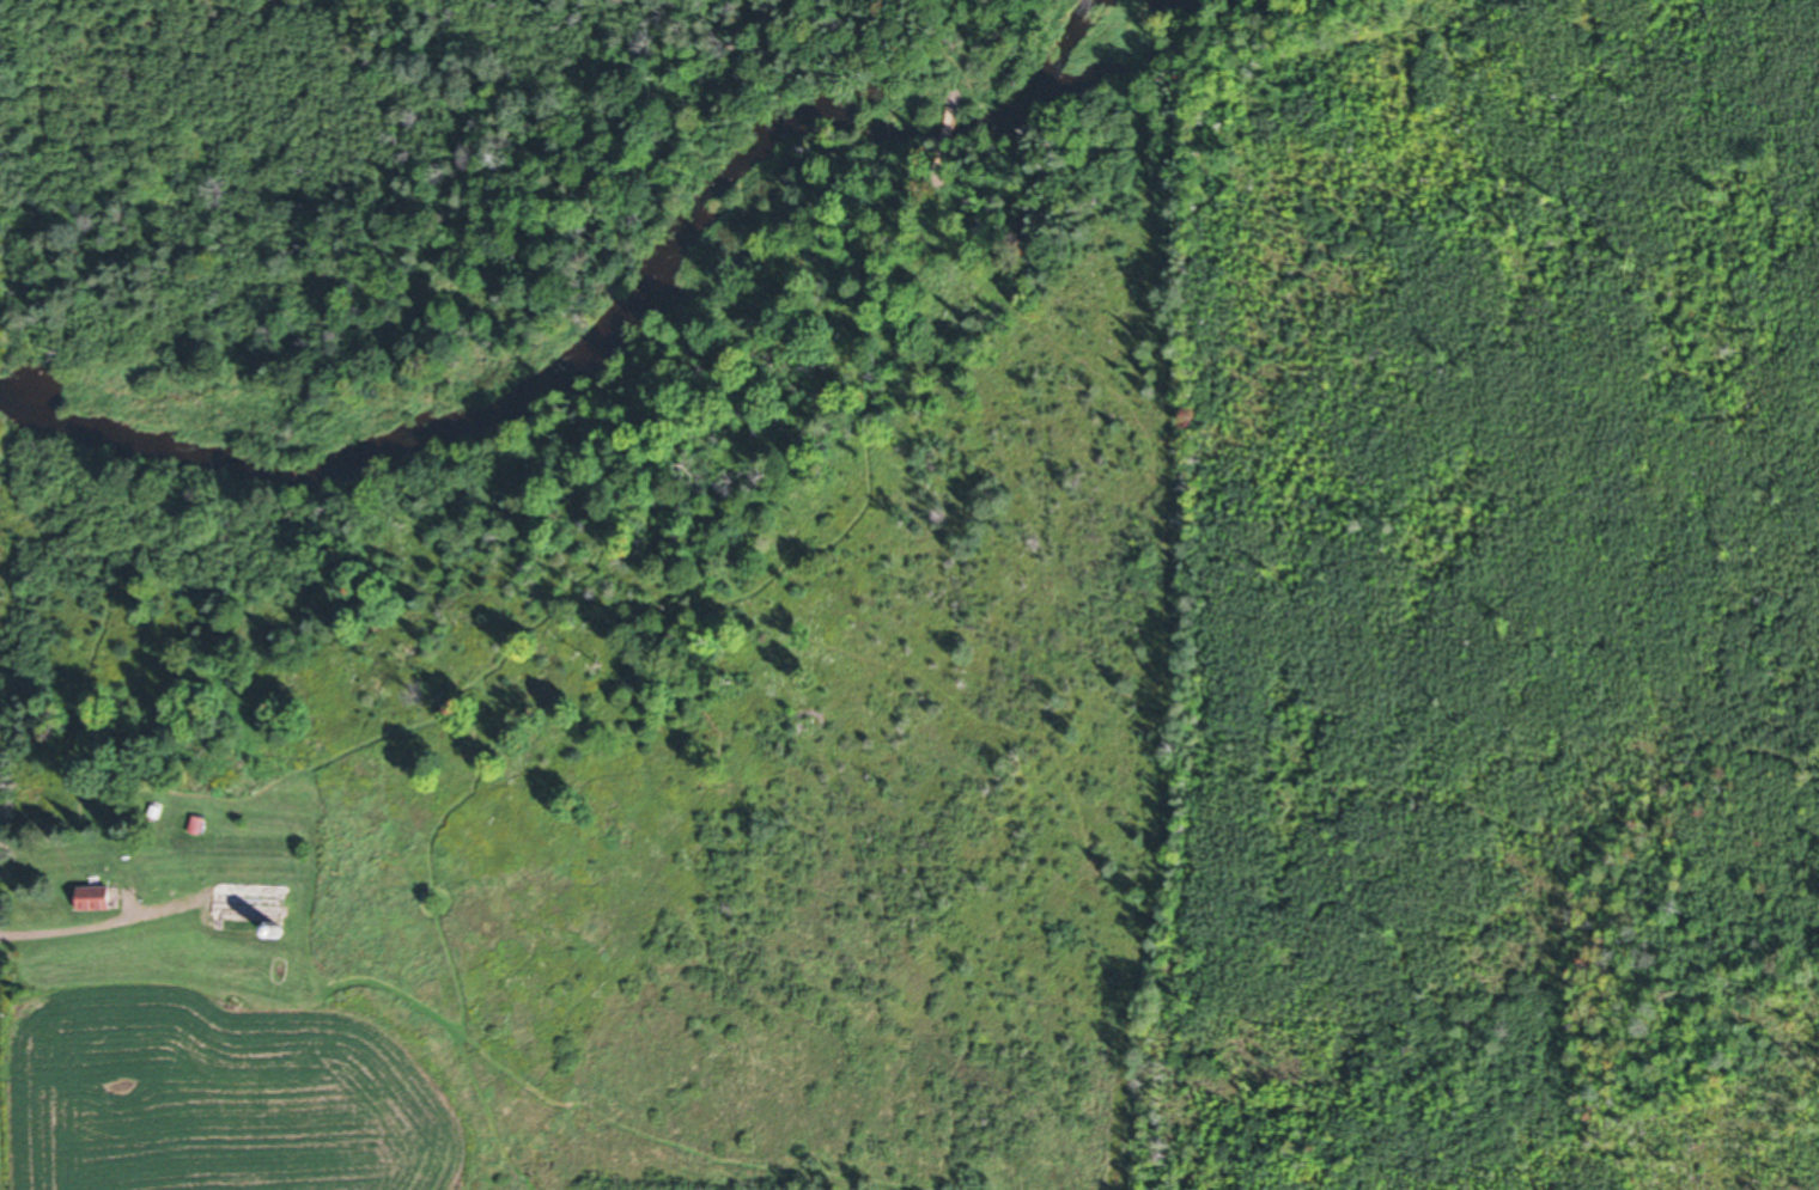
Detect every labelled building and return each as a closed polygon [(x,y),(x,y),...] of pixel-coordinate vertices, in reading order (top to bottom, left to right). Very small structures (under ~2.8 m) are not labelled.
[(84,912),(122,912),(122,889),(84,889),(84,912)] [(219,919),(302,921),(303,892),(220,889),(219,919)]
